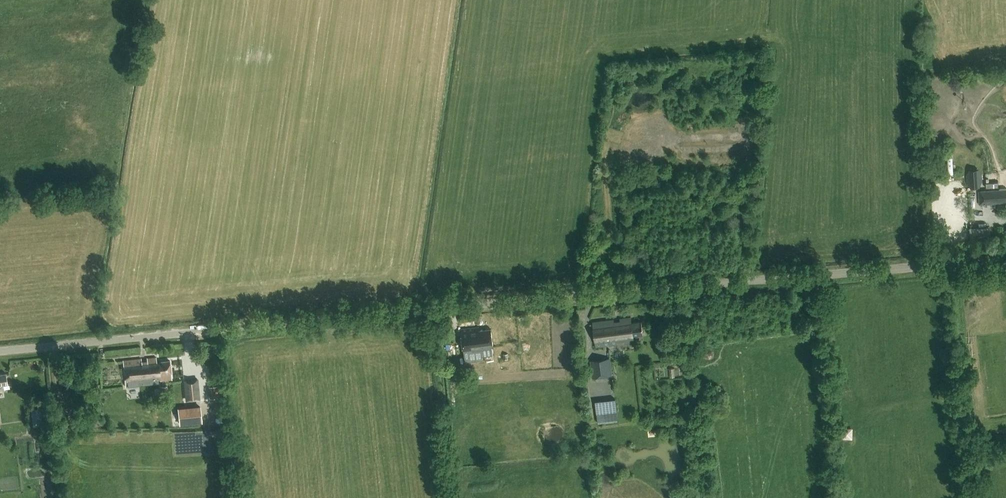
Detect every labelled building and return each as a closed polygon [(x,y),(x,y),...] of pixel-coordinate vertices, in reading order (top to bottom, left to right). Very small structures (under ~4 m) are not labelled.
[(969,170),(966,175),(967,182),(970,188),(980,187),(982,181),(982,174),(978,169),(969,170)] [(978,190),(978,204),(984,204),(984,202),(989,201),(989,203),(1005,202),(1005,189),(978,190)] [(632,322),(631,316),(619,318),(620,321),(614,321),(614,319),(592,321),(596,347),(617,344),(617,342),(624,341),(624,344),(634,342),(633,336),(643,335),(641,321),(632,322)] [(493,347),(491,329),(479,330),(479,327),(460,329),(464,354),(482,351),(481,348),(493,347)] [(157,361),(157,357),(148,358),(148,360),(142,361),(142,358),(123,360),(126,386),(131,385),(131,382),(136,382),(137,385),(159,382),(159,381),(172,380),(170,360),(157,361)] [(592,378),(612,376),(610,359),(590,361),(592,378)] [(666,375),(690,374),(689,359),(661,361),(661,370),(666,370),(666,375)] [(186,401),(200,399),(198,379),(184,380),(186,401)] [(224,396),(224,384),(212,384),(213,397),(224,396)] [(595,399),(596,420),(616,419),(615,397),(595,399)] [(202,422),(200,406),(178,408),(179,424),(202,422)] [(840,438),(852,438),(852,426),(840,426),(840,438)]
